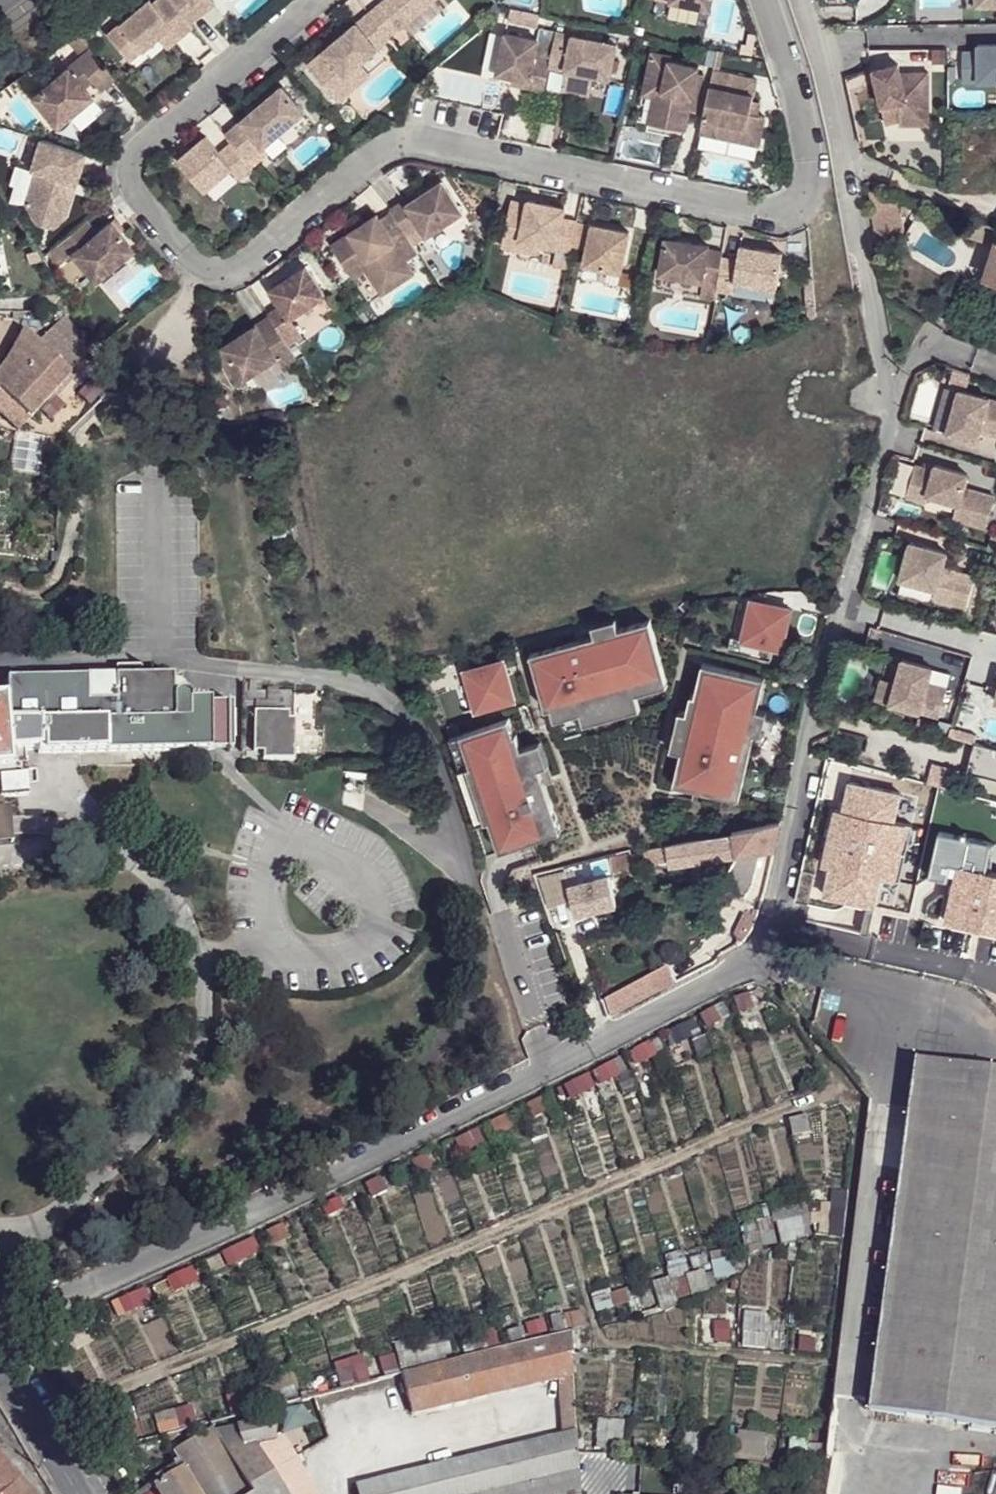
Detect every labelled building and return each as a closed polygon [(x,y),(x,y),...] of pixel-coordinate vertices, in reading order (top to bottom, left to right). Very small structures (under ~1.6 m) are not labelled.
[(169,0),(152,0),(149,2),(148,0),(142,0),(103,32),(125,59),(154,34),(166,24),(176,35),(189,24),(187,22),(169,0)] [(187,22),(200,10),(191,0),(169,0),(187,22)] [(200,10),(212,1),(211,0),(191,0),(200,10)] [(367,13),(386,37),(430,0),(382,0),(367,13)] [(707,10),(709,0),(652,0),(707,10)] [(974,12),(995,12),(995,0),(974,0),(974,12)] [(367,13),(306,65),(337,102),(354,87),(344,75),(359,63),(387,39),(386,37),(367,13)] [(163,46),(176,35),(166,24),(154,34),(163,46)] [(547,62),(546,67),(607,80),(614,46),(554,32),(547,62)] [(503,33),(494,73),(510,76),(526,80),(524,87),(541,91),(546,67),(547,62),(532,58),(536,40),(503,33)] [(85,48),(28,96),(52,125),(88,95),(80,85),(87,79),(95,89),(110,77),(85,48)] [(995,84),(995,48),(980,49),(980,56),(965,56),(965,85),(995,84)] [(682,134),(694,70),(666,63),(667,58),(648,55),(640,90),(658,94),(652,127),(682,134)] [(359,63),(344,75),(354,87),(369,74),(359,63)] [(898,68),(873,74),(885,128),(900,125),(900,120),(913,120),(914,129),(929,129),(929,76),(913,76),(913,80),(900,80),(899,76),(898,68)] [(753,81),(709,72),(697,135),(756,147),(762,118),(754,117),(746,115),(749,102),(753,81)] [(526,80),(510,76),(508,83),(524,87),(526,80)] [(280,87),(222,135),(229,143),(244,161),(302,113),(280,87)] [(658,94),(640,90),(639,97),(650,100),(644,126),(652,127),(658,94)] [(749,102),(746,115),(754,117),(757,103),(749,102)] [(900,125),(900,128),(914,129),(913,120),(900,120),(900,125)] [(244,161),(229,143),(216,153),(202,136),(175,159),(200,190),(227,168),(235,178),(249,167),(244,161)] [(83,152),(38,138),(28,170),(32,171),(22,204),(62,217),(70,193),(64,192),(67,182),(73,184),(83,152)] [(400,200),(387,208),(388,211),(403,233),(416,225),(422,235),(458,211),(439,181),(417,195),(403,204),(400,200)] [(67,182),(64,192),(70,193),(73,184),(67,182)] [(400,200),(403,204),(417,195),(414,190),(400,200)] [(869,191),(878,244),(907,239),(901,206),(869,191)] [(569,248),(575,223),(560,220),(562,210),(525,202),(524,206),(509,202),(499,249),(518,253),(520,243),(536,247),(569,252),(569,248)] [(403,233),(388,211),(376,219),(373,214),(327,244),(346,272),(363,260),(380,285),(393,277),(396,282),(411,272),(403,260),(416,251),(403,233)] [(112,218),(107,222),(117,233),(121,229),(112,218)] [(83,220),(50,247),(62,261),(70,255),(92,282),(131,250),(117,233),(107,222),(93,233),(83,220)] [(575,223),(569,248),(584,251),(589,227),(575,223)] [(994,231),(974,225),(971,234),(991,240),(994,231)] [(627,234),(589,227),(584,251),(581,266),(618,275),(627,234)] [(995,281),(995,238),(984,278),(995,281)] [(719,260),(720,254),(706,251),(706,248),(663,240),(657,275),(715,287),(719,260)] [(520,243),(518,253),(534,256),(536,247),(520,243)] [(735,263),(719,260),(715,287),(714,292),(731,295),(732,285),(774,291),(779,254),(737,249),(735,263)] [(363,260),(346,272),(349,277),(362,268),(379,294),(396,282),(393,277),(380,285),(363,260)] [(275,298),(263,306),(266,312),(273,321),(285,341),(299,332),(287,313),(321,291),(302,261),(266,285),(275,298)] [(266,312),(252,321),(259,330),(273,321),(266,312)] [(40,408),(69,377),(67,375),(86,355),(60,315),(39,315),(23,332),(6,365),(0,373),(0,389),(31,419),(40,408)] [(285,341),(273,321),(259,330),(252,321),(219,343),(240,375),(273,353),(278,362),(293,352),(285,341)] [(31,419),(0,389),(0,411),(18,432),(31,419)] [(968,394),(957,436),(987,444),(990,434),(995,436),(995,402),(968,394)] [(50,419),(40,408),(31,419),(18,432),(26,433),(31,435),(37,432),(50,419)] [(9,469),(40,474),(46,437),(15,433),(9,469)] [(945,470),(943,475),(925,470),(916,502),(936,507),(939,500),(968,508),(964,523),(995,531),(995,498),(974,492),(977,478),(945,470)] [(957,568),(961,554),(925,544),(915,580),(915,581),(951,590),(949,598),(981,607),(989,577),(957,568)] [(792,614),(754,604),(745,642),(733,639),(730,653),(772,664),(775,650),(783,652),(792,614)] [(575,639),(577,645),(619,634),(616,624),(592,631),(594,635),(575,639)] [(577,645),(530,658),(545,714),(551,713),(577,706),(580,718),(637,703),(636,699),(632,688),(664,679),(650,626),(619,634),(577,645)] [(905,687),(899,708),(948,721),(956,693),(936,688),(941,672),(911,664),(905,687)] [(503,665),(466,675),(476,714),(513,703),(503,665)] [(754,679),(703,668),(696,699),(692,698),(687,717),(678,755),(682,756),(692,758),(684,790),(703,794),(701,801),(713,804),(715,797),(739,803),(754,737),(752,736),(758,714),(747,711),(754,679)] [(476,714),(466,675),(455,678),(465,717),(476,714)] [(171,678),(6,679),(8,699),(6,700),(8,725),(11,766),(26,765),(26,754),(39,753),(39,757),(212,753),(212,751),(211,705),(211,703),(191,703),(190,698),(185,695),(179,695),(174,698),(173,705),(171,678)] [(664,679),(632,688),(636,699),(667,690),(664,679)] [(765,682),(754,679),(747,711),(758,714),(765,682)] [(905,687),(890,683),(884,704),(899,708),(905,687)] [(263,753),(263,761),(293,761),(294,722),(287,720),(289,695),(277,693),(276,713),(259,714),(257,754),(263,753)] [(10,810),(16,810),(16,800),(29,798),(26,765),(11,766),(8,725),(6,700),(0,700),(0,811),(10,810)] [(640,714),(637,703),(580,718),(584,729),(640,714)] [(233,704),(211,705),(212,751),(234,751),(233,704)] [(577,706),(551,713),(554,725),(580,718),(577,706)] [(767,715),(758,714),(752,736),(754,737),(762,739),(767,715)] [(678,755),(687,717),(680,715),(671,753),(678,755)] [(510,722),(461,739),(473,771),(469,773),(488,826),(492,824),(503,820),(515,851),(564,833),(548,788),(533,748),(523,752),(517,738),(515,738),(510,722)] [(479,830),(488,826),(469,773),(473,771),(461,739),(447,745),(479,830)] [(542,745),(533,748),(548,788),(556,784),(542,745)] [(975,745),(967,772),(995,779),(995,751),(975,745)] [(692,758),(682,756),(674,787),(684,790),(692,758)] [(0,811),(0,857),(14,856),(10,810),(0,811)] [(503,820),(492,824),(503,855),(515,851),(503,820)] [(775,851),(781,824),(734,834),(735,837),(686,846),(691,863),(775,851)] [(686,845),(670,849),(674,866),(691,863),(686,846),(686,845)] [(660,851),(647,853),(650,867),(663,864),(660,851)] [(645,854),(634,856),(636,868),(647,865),(645,854)] [(629,857),(611,861),(614,876),(633,872),(629,857)] [(540,882),(549,907),(571,902),(565,876),(540,882)] [(611,1019),(677,985),(668,969),(617,995),(618,998),(604,1005),(611,1019)] [(736,999),(741,1013),(755,1008),(751,994),(736,999)] [(701,1017),(708,1030),(722,1023),(715,1010),(701,1017)] [(671,1031),(678,1045),(692,1037),(685,1024),(671,1031)] [(637,1050),(643,1063),(657,1056),(650,1043),(637,1050)] [(599,1069),(605,1083),(619,1076),(613,1063),(599,1069)] [(976,1427),(995,1429),(995,1074),(914,1063),(867,1412),(976,1427)] [(567,1086),(574,1099),(587,1093),(581,1079),(567,1086)] [(529,1105),(535,1119),(549,1113),(542,1099),(529,1105)] [(493,1123),(499,1136),(513,1130),(506,1117),(493,1123)] [(456,1141),(463,1154),(476,1148),(470,1134),(456,1141)] [(413,1162),(419,1175),(433,1169),(427,1156),(413,1162)] [(368,1184),(374,1198),(387,1192),(381,1178),(368,1184)] [(324,1205),(331,1219),(344,1212),(338,1199),(324,1205)] [(772,1212),(781,1245),(810,1235),(803,1204),(772,1212)] [(811,1217),(811,1228),(834,1230),(841,1230),(843,1207),(809,1206),(811,1217)] [(749,1248),(751,1254),(777,1247),(772,1221),(738,1229),(743,1247),(749,1248)] [(269,1232),(275,1246),(289,1239),(283,1225),(269,1232)] [(225,1253),(232,1267),(245,1261),(239,1247),(225,1253)] [(711,1254),(713,1277),(732,1275),(728,1251),(711,1254)] [(81,1265),(75,1254),(63,1260),(68,1271),(81,1265)] [(693,1275),(707,1289),(714,1288),(703,1255),(689,1260),(693,1275)] [(707,1289),(693,1275),(690,1277),(686,1265),(666,1270),(671,1286),(673,1286),(677,1300),(708,1292),(707,1289)] [(170,1279),(177,1292),(190,1286),(184,1273),(170,1279)] [(609,1296),(613,1309),(630,1304),(626,1290),(609,1296)] [(122,1300),(128,1314),(142,1307),(136,1293),(122,1300)] [(657,1298),(660,1309),(674,1305),(672,1294),(657,1298)] [(547,1318),(550,1334),(582,1327),(579,1311),(547,1318)] [(742,1313),(741,1347),(762,1349),(764,1314),(742,1313)] [(701,1321),(700,1344),(715,1344),(715,1345),(737,1346),(737,1316),(713,1315),(712,1322),(701,1321)] [(88,1332),(82,1319),(68,1326),(74,1339),(88,1332)] [(510,1348),(548,1339),(544,1322),(506,1331),(510,1348)] [(796,1353),(801,1354),(823,1355),(825,1342),(827,1342),(828,1330),(812,1327),(812,1330),(808,1329),(796,1327),(794,1350),(796,1350),(796,1353)] [(465,1360),(504,1350),(498,1330),(465,1339),(467,1343),(460,1345),(465,1360)] [(401,1376),(453,1363),(443,1331),(392,1345),(401,1376)] [(453,1363),(401,1376),(410,1417),(552,1381),(566,1377),(561,1336),(548,1339),(510,1348),(504,1350),(465,1360),(453,1363)] [(374,1359),(378,1382),(390,1379),(383,1353),(372,1356),(374,1359)] [(339,1392),(378,1382),(374,1359),(334,1371),(339,1392)] [(219,1412),(221,1421),(266,1410),(258,1376),(210,1392),(214,1414),(219,1412)] [(271,1409),(298,1402),(290,1377),(264,1384),(271,1409)] [(566,1377),(552,1381),(553,1389),(568,1388),(566,1377)] [(553,1389),(555,1412),(570,1411),(568,1388),(553,1389)] [(63,1401),(67,1408),(70,1406),(68,1401),(72,1398),(69,1394),(61,1398),(63,1401)] [(282,1437),(272,1439),(266,1410),(221,1421),(160,1437),(180,1469),(151,1488),(155,1493),(316,1493),(282,1437)] [(570,1411),(555,1412),(558,1435),(573,1432),(570,1411)] [(596,1420),(594,1449),(621,1451),(624,1424),(596,1420)] [(357,1493),(580,1493),(575,1453),(573,1432),(558,1435),(355,1485),(357,1493)] [(735,1434),(735,1454),(765,1454),(765,1434),(735,1434)] [(788,1438),(787,1454),(787,1461),(821,1462),(822,1455),(822,1439),(788,1438)] [(14,1484),(0,1467),(0,1493),(23,1493),(14,1484)] [(14,1484),(23,1493),(25,1493),(30,1489),(21,1478),(14,1484)] [(129,1481),(121,1485),(125,1492),(133,1488),(129,1481)]
